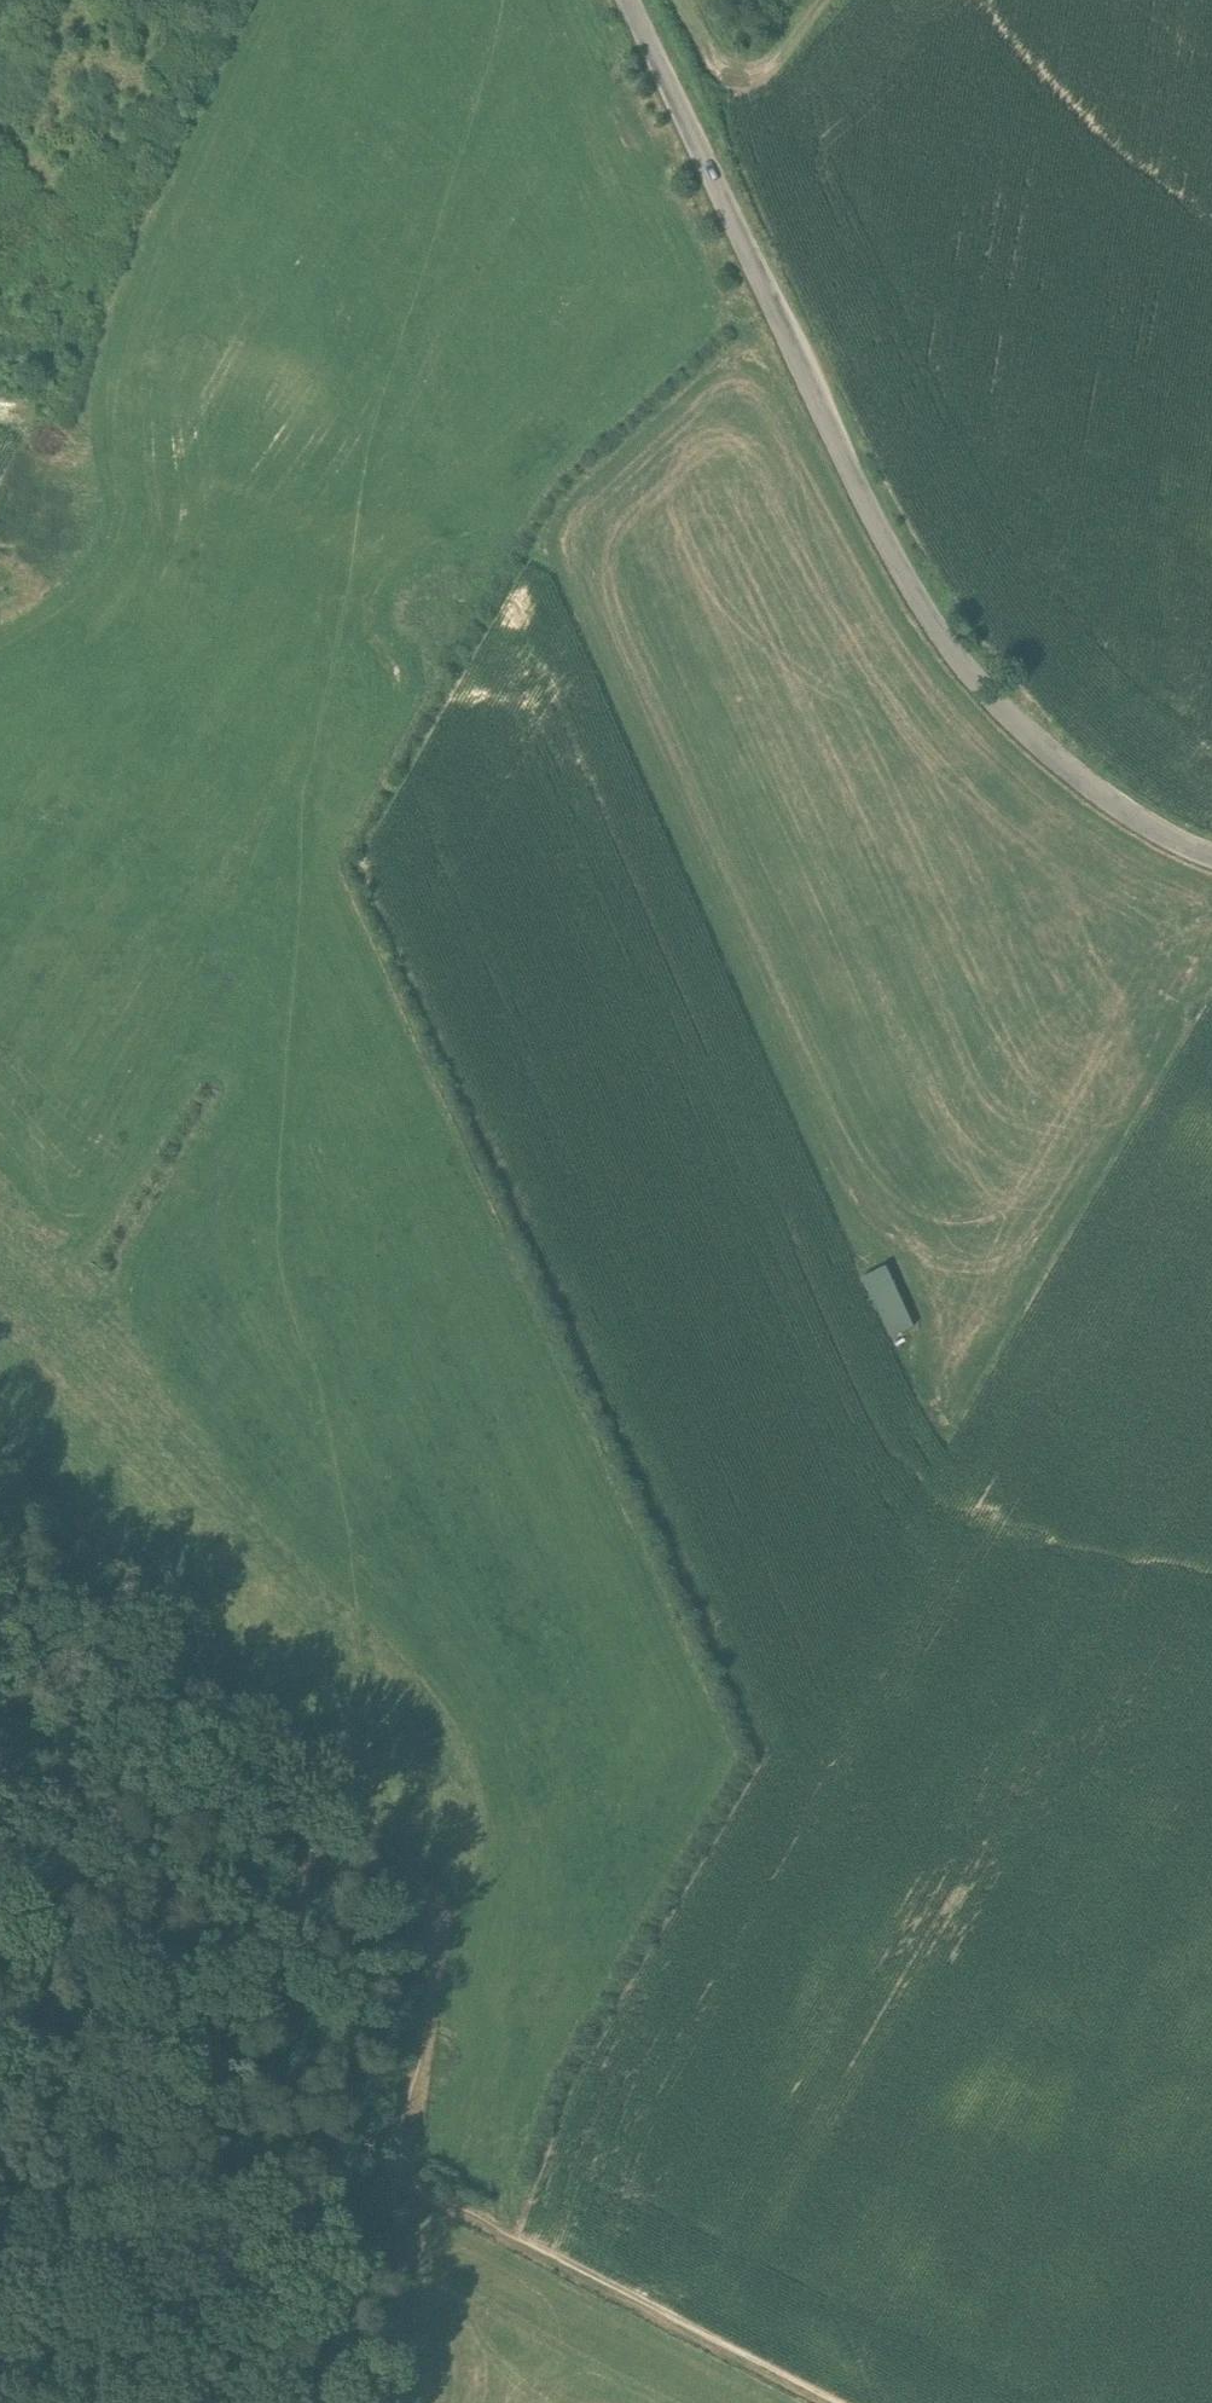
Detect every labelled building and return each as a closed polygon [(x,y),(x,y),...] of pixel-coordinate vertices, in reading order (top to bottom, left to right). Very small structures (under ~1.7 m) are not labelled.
[(914,1323),(884,1261),(859,1274),(889,1336),(914,1323)]
